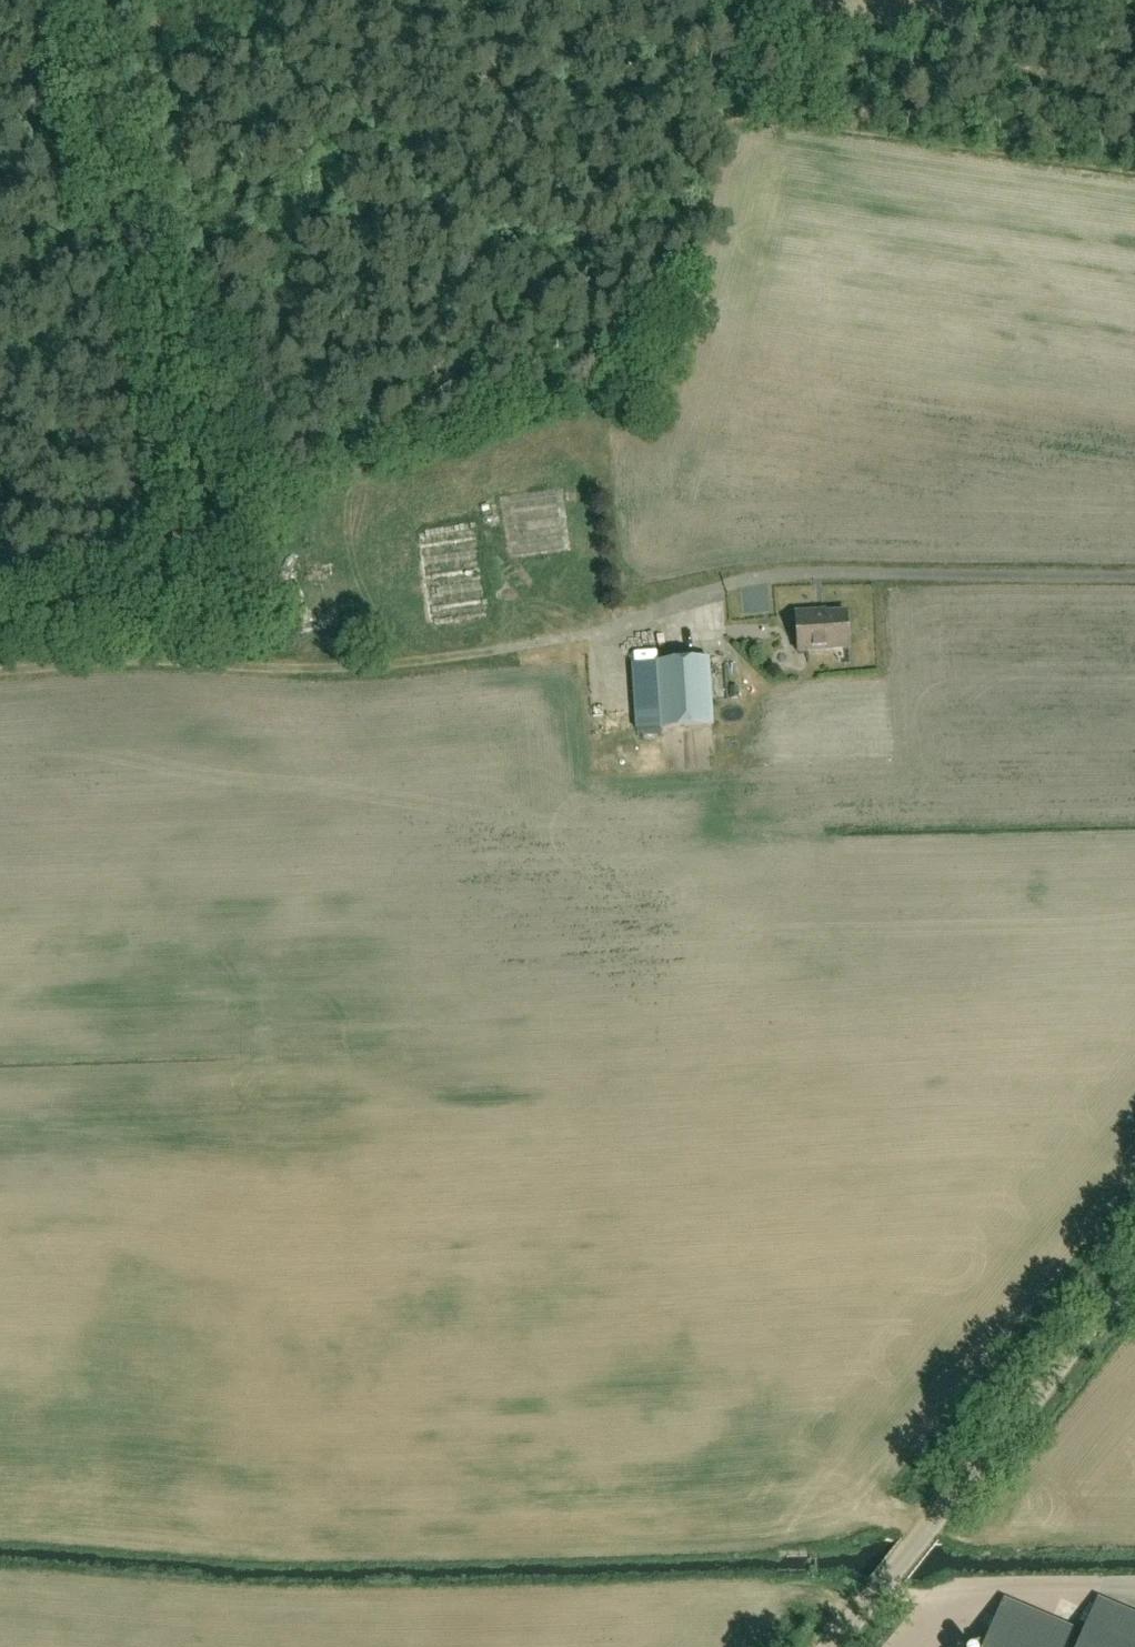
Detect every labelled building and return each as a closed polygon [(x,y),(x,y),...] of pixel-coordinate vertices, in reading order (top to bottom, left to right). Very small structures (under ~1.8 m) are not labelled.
[(484,518),(450,519),(451,573),(429,574),(430,615),(487,613),(484,518)] [(424,573),(447,571),(444,522),(422,523),(424,573)] [(798,652),(849,649),(846,613),(816,615),(816,613),(795,614),(798,652)] [(708,658),(657,662),(661,726),(712,723),(708,658)] [(1098,1599),(1084,1632),(1005,1599),(984,1646),(1134,1646),(1134,1615),(1098,1599)] [(1069,1600),(1065,1614),(1080,1618),(1084,1605),(1069,1600)]
